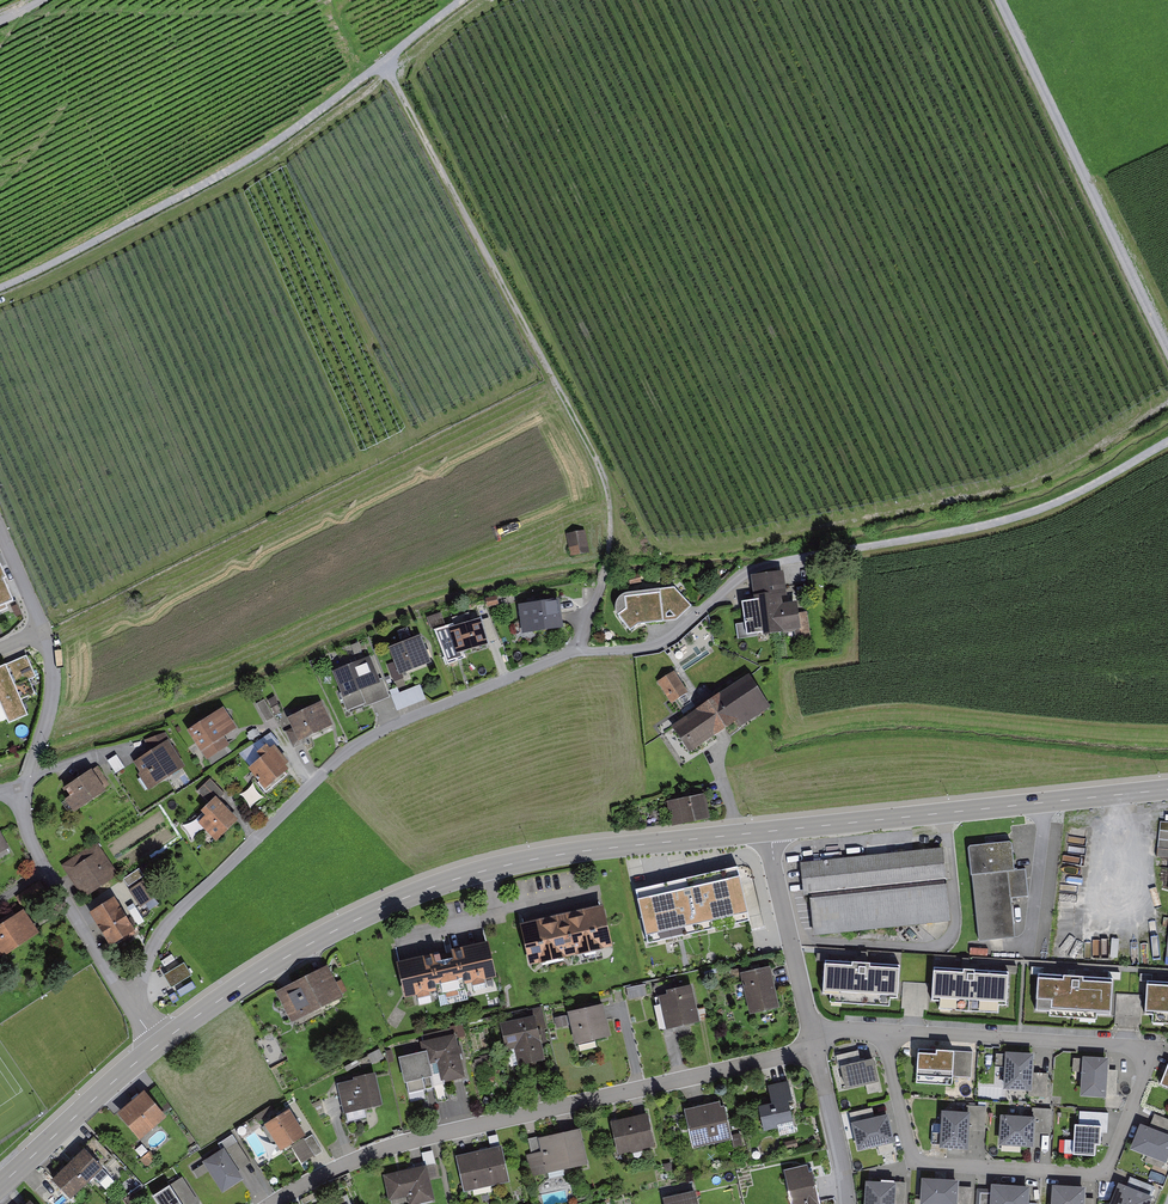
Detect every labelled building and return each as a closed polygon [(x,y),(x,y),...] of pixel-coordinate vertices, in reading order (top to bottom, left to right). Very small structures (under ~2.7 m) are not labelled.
[(584,529),(571,534),(576,551),(590,546),(584,529)] [(19,602),(0,559),(0,610),(19,602)] [(800,601),(789,602),(787,574),(758,575),(759,596),(752,596),(753,632),(801,630),(800,601)] [(678,586),(629,592),(622,599),(618,607),(621,614),(634,630),(642,623),(680,619),(695,604),(678,586)] [(563,600),(523,606),(527,630),(567,624),(563,600)] [(481,621),(450,631),(458,654),(489,644),(481,621)] [(731,623),(733,638),(747,635),(745,621),(731,623)] [(422,638),(392,650),(401,673),(432,661),(422,638)] [(29,655),(0,667),(0,699),(10,722),(28,714),(22,700),(38,693),(32,679),(39,676),(29,655)] [(386,661),(395,680),(402,677),(393,658),(386,661)] [(380,681),(369,660),(340,674),(352,696),(380,681)] [(677,670),(662,681),(676,701),(691,690),(677,670)] [(768,702),(750,676),(677,726),(695,752),(768,702)] [(398,709),(427,698),(421,683),(392,695),(398,709)] [(258,701),(266,720),(274,717),(267,698),(258,701)] [(333,725),(321,704),(290,722),(301,742),(333,725)] [(244,736),(224,708),(189,733),(208,761),(244,736)] [(183,763),(168,742),(139,763),(153,784),(183,763)] [(291,764),(272,747),(251,771),(269,788),(291,764)] [(114,786),(100,766),(68,788),(81,808),(114,786)] [(242,793),(252,806),(264,796),(254,783),(242,793)] [(706,797),(674,800),(677,822),(708,818),(706,797)] [(239,820),(217,799),(199,818),(221,839),(239,820)] [(1162,821),(1159,838),(1157,855),(1167,856),(1167,822),(1162,821)] [(0,832),(0,855),(11,848),(0,832)] [(989,841),(969,844),(979,940),(996,938),(1014,936),(1010,898),(1028,896),(1025,867),(1015,868),(1012,839),(989,841)] [(96,846),(67,865),(90,897),(118,877),(96,846)] [(945,848),(805,858),(807,890),(816,889),(819,928),(950,920),(945,848)] [(737,863),(636,885),(648,939),(749,916),(737,863)] [(148,880),(132,886),(140,904),(155,898),(148,880)] [(114,900),(94,913),(113,944),(134,931),(114,900)] [(611,941),(603,903),(524,920),(532,959),(611,941)] [(24,913),(0,928),(0,958),(38,934),(24,913)] [(496,972),(488,939),(400,961),(408,994),(496,972)] [(900,963),(825,959),(823,993),(831,994),(830,1002),(890,1006),(891,999),(897,999),(900,963)] [(171,988),(192,976),(184,962),(163,975),(171,988)] [(343,996),(328,965),(287,986),(275,991),(291,1022),(343,996)] [(779,1001),(771,965),(747,970),(755,1006),(779,1001)] [(969,968),(934,966),(932,1000),(939,1001),(939,1009),(998,1012),(998,1006),(1008,1006),(1010,970),(969,968)] [(1071,976),(1039,975),(1037,1010),(1049,1011),(1048,1016),(1097,1019),(1097,1015),(1110,1015),(1113,979),(1071,976)] [(1146,979),(1144,1015),(1152,1015),(1151,1023),(1167,1024),(1167,980),(1146,979)] [(928,982),(903,981),(902,1007),(905,1007),(904,1014),(913,1015),(923,1015),(923,1009),(927,1009),(928,982)] [(701,1017),(693,983),(664,990),(672,1023),(701,1017)] [(1142,993),(1116,992),(1115,1021),(1118,1022),(1118,1026),(1127,1026),(1136,1026),(1136,1023),(1140,1023),(1142,993)] [(612,1033),(604,1002),(573,1010),(581,1040),(612,1033)] [(512,1045),(520,1043),(524,1058),(548,1053),(539,1013),(515,1019),(515,1021),(507,1022),(512,1045)] [(455,1029),(434,1036),(447,1079),(468,1072),(455,1029)] [(933,1048),(918,1048),(916,1081),(952,1083),(952,1075),(971,1076),(972,1050),(963,1050),(954,1049),(955,1046),(936,1045),(936,1049),(933,1048)] [(1004,1052),(996,1052),(994,1086),(1028,1088),(1028,1095),(1047,1096),(1048,1072),(1040,1071),(1033,1071),(1033,1068),(1034,1050),(1005,1048),(1004,1052)] [(427,1049),(402,1056),(408,1082),(433,1075),(427,1049)] [(858,1050),(837,1055),(839,1066),(842,1066),(846,1085),(865,1081),(867,1092),(881,1089),(874,1056),(863,1058),(859,1059),(859,1055),(858,1050)] [(1108,1055),(1082,1053),(1080,1093),(1116,1095),(1116,1086),(1117,1071),(1117,1068),(1112,1068),(1107,1068),(1108,1065),(1108,1055)] [(1166,1069),(1160,1084),(1167,1088),(1167,1064),(1166,1069)] [(373,1072),(338,1083),(346,1109),(381,1098),(373,1072)] [(791,1081),(772,1084),(775,1101),(763,1104),(767,1126),(792,1122),(789,1106),(795,1105),(791,1081)] [(166,1113),(144,1089),(121,1110),(144,1134),(166,1113)] [(723,1103),(690,1109),(696,1143),(730,1137),(723,1103)] [(966,1109),(942,1107),(941,1122),(932,1122),(931,1142),(940,1142),(939,1145),(968,1146),(969,1132),(969,1129),(977,1129),(984,1129),(986,1104),(966,1103),(966,1109)] [(872,1106),(849,1112),(857,1148),(878,1143),(892,1140),(895,1139),(888,1111),(877,1114),(874,1114),(873,1110),(872,1106)] [(1032,1113),(1000,1111),(998,1142),(1033,1144),(1034,1136),(1034,1131),(1042,1132),(1051,1132),(1052,1107),(1032,1106),(1032,1113)] [(293,1107),(265,1124),(282,1151),(310,1134),(293,1107)] [(1108,1111),(1079,1110),(1079,1121),(1075,1121),(1074,1138),(1064,1138),(1064,1151),(1094,1153),(1094,1142),(1100,1143),(1101,1134),(1101,1131),(1107,1132),(1107,1119),(1108,1111)] [(1155,1112),(1152,1119),(1149,1125),(1147,1124),(1141,1122),(1132,1145),(1166,1159),(1167,1155),(1167,1117),(1155,1112)] [(648,1114),(616,1120),(621,1152),(654,1145),(648,1114)] [(583,1128),(534,1139),(541,1171),(591,1160),(583,1128)] [(892,1140),(878,1143),(880,1152),(894,1149),(892,1140)] [(225,1145),(206,1158),(226,1189),(246,1176),(225,1145)] [(501,1147),(461,1156),(469,1187),(508,1177),(501,1147)] [(103,1168),(84,1149),(57,1174),(52,1179),(71,1199),(103,1168)] [(784,1167),(791,1203),(820,1203),(817,1193),(812,1168),(812,1167),(808,1167),(807,1162),(784,1167)] [(392,1173),(396,1195),(410,1193),(411,1202),(435,1197),(430,1166),(392,1173)] [(155,1195),(161,1203),(195,1203),(202,1199),(184,1174),(155,1195)] [(973,1186),(965,1185),(959,1185),(959,1182),(959,1177),(921,1175),(920,1202),(943,1203),(972,1203),(973,1186)] [(1130,1175),(1128,1179),(1127,1183),(1124,1182),(1121,1180),(1111,1203),(1147,1203),(1154,1185),(1130,1175)] [(865,1177),(864,1203),(895,1203),(905,1203),(906,1181),(901,1181),(896,1181),(897,1179),(879,1178),(865,1177)] [(991,1181),(991,1185),(990,1188),(984,1188),(976,1187),(975,1203),(1028,1203),(1030,1183),(991,1181)] [(1053,1182),(1052,1203),(1094,1203),(1094,1197),(1090,1196),(1086,1196),(1086,1191),(1086,1184),(1053,1182)] [(663,1197),(665,1203),(699,1203),(696,1190),(663,1197)] [(328,1203),(355,1203),(351,1194),(328,1203)]
